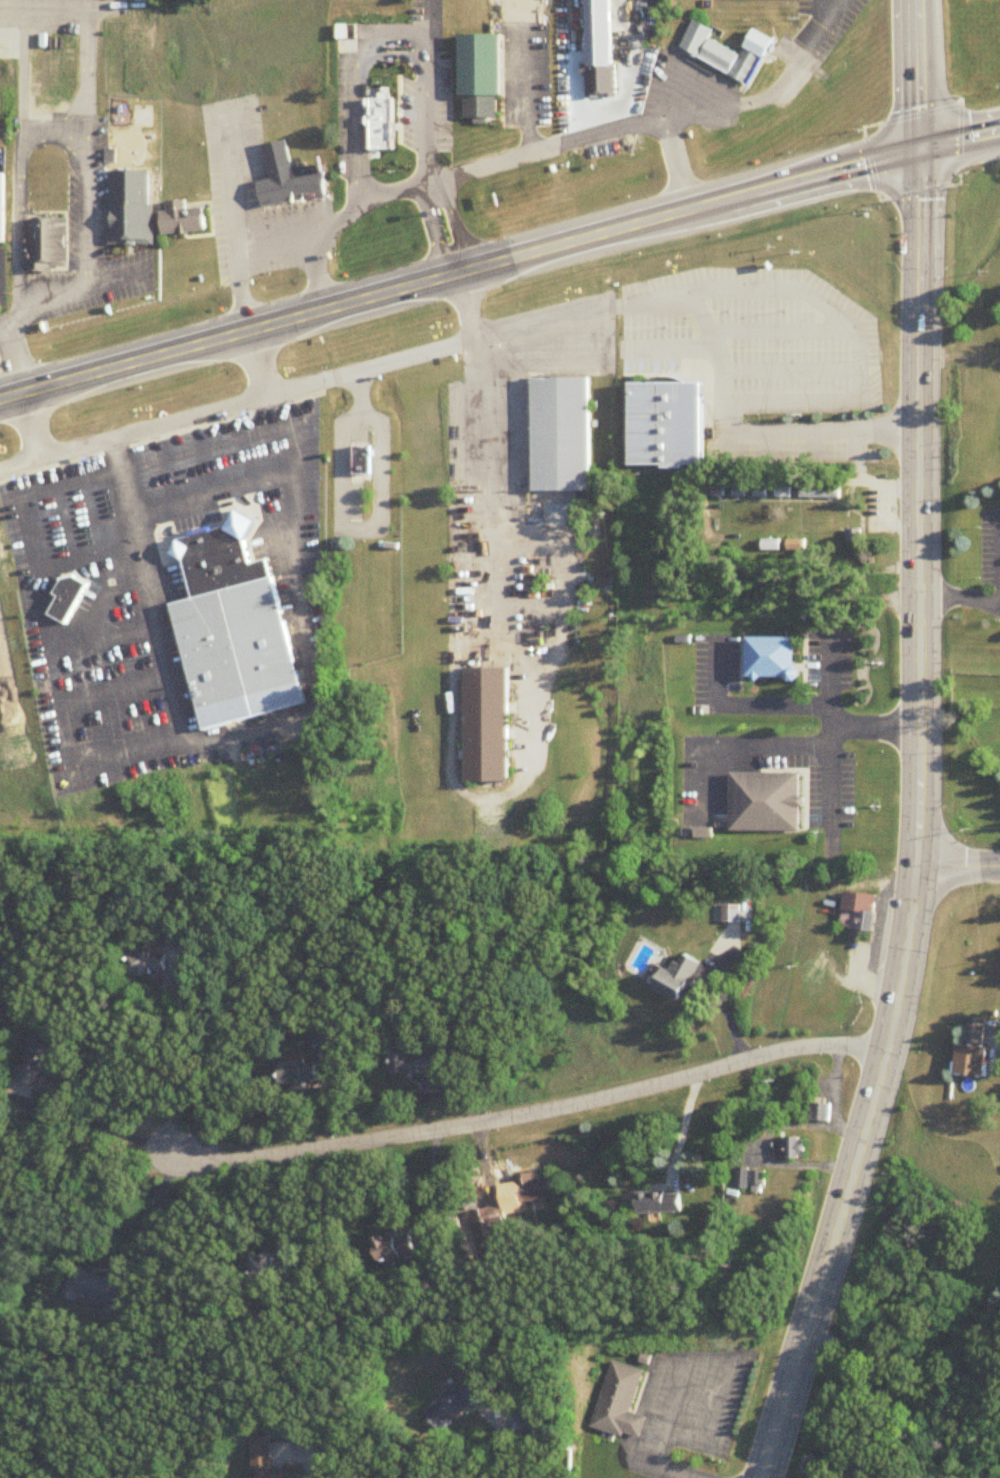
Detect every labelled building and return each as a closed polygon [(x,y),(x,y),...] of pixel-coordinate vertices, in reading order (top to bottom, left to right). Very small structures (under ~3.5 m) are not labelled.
[(584,62),(602,66),(613,63),(612,0),(583,0),(584,62)] [(673,38),(688,46),(685,55),(745,83),(761,55),(766,57),(777,36),(753,23),(739,48),(708,33),(713,25),(687,13),(673,38)] [(457,30),(456,93),(461,93),(462,118),(493,118),(493,92),(499,92),(499,31),(457,30)] [(364,94),(364,135),(368,135),(368,140),(389,141),(389,136),(392,136),(392,128),(395,129),(395,112),(391,112),(391,94),(364,94)] [(249,175),(256,206),(324,190),(318,155),(288,161),(280,133),(257,138),(263,168),(248,171),(249,175)] [(107,166),(105,237),(145,238),(144,166),(107,166)] [(160,232),(203,225),(202,195),(156,201),(160,232)] [(20,214),(21,266),(64,266),(62,213),(20,214)] [(528,372),(529,488),(588,488),(587,373),(528,372)] [(629,377),(704,379),(705,464),(629,464),(629,377)] [(349,439),(350,477),(368,477),(369,439),(349,439)] [(840,488),(801,488),(801,499),(840,499),(840,488)] [(179,532),(171,548),(186,555),(194,592),(167,599),(199,725),(311,698),(269,555),(253,559),(248,537),(259,517),(237,504),(228,521),(179,532)] [(847,531),(846,543),(861,544),(862,531),(847,531)] [(779,540),(762,540),(762,551),(779,551),(779,540)] [(805,551),(804,540),(787,540),(787,551),(805,551)] [(44,611),(64,620),(89,578),(74,570),(58,574),(50,590),(56,593),(44,611)] [(745,631),(746,675),(795,676),(794,631),(745,631)] [(462,663),(465,777),(512,777),(507,662),(462,663)] [(727,767),(798,766),(798,830),(726,827),(727,767)] [(844,893),(841,930),(873,933),(876,896),(844,893)] [(724,920),(739,920),(739,907),(724,907),(724,920)] [(183,926),(164,926),(164,949),(183,949),(183,926)] [(130,953),(130,975),(166,975),(166,963),(153,963),(153,953),(130,953)] [(665,968),(655,988),(681,1002),(701,963),(685,955),(681,964),(676,962),(671,971),(665,968)] [(956,1076),(986,1078),(989,1046),(987,1046),(989,1020),(967,1018),(965,1046),(959,1045),(956,1076)] [(391,1054),(391,1073),(434,1073),(434,1054),(391,1054)] [(318,1086),(318,1065),(282,1065),(282,1086),(318,1086)] [(811,1122),(830,1122),(830,1105),(811,1105),(811,1122)] [(776,1159),(806,1159),(806,1139),(776,1139),(776,1159)] [(518,1204),(554,1198),(551,1179),(534,1182),(533,1174),(513,1177),(518,1204)] [(638,1195),(638,1214),(680,1214),(680,1195),(638,1195)] [(500,1207),(471,1214),(475,1230),(504,1224),(500,1207)] [(409,1230),(375,1242),(383,1266),(417,1254),(409,1230)] [(255,1280),(290,1280),(290,1271),(279,1271),(279,1258),(255,1258),(255,1280)] [(119,1313),(128,1286),(74,1268),(65,1294),(119,1313)] [(599,1352),(582,1420),(635,1434),(641,1411),(623,1405),(635,1363),(599,1352)] [(449,1387),(422,1416),(442,1435),(480,1393),(466,1381),(455,1393),(449,1387)] [(293,1473),(267,1470),(271,1441),(253,1439),(248,1476),(247,1476),(246,1477),(292,1477),(293,1473)]
